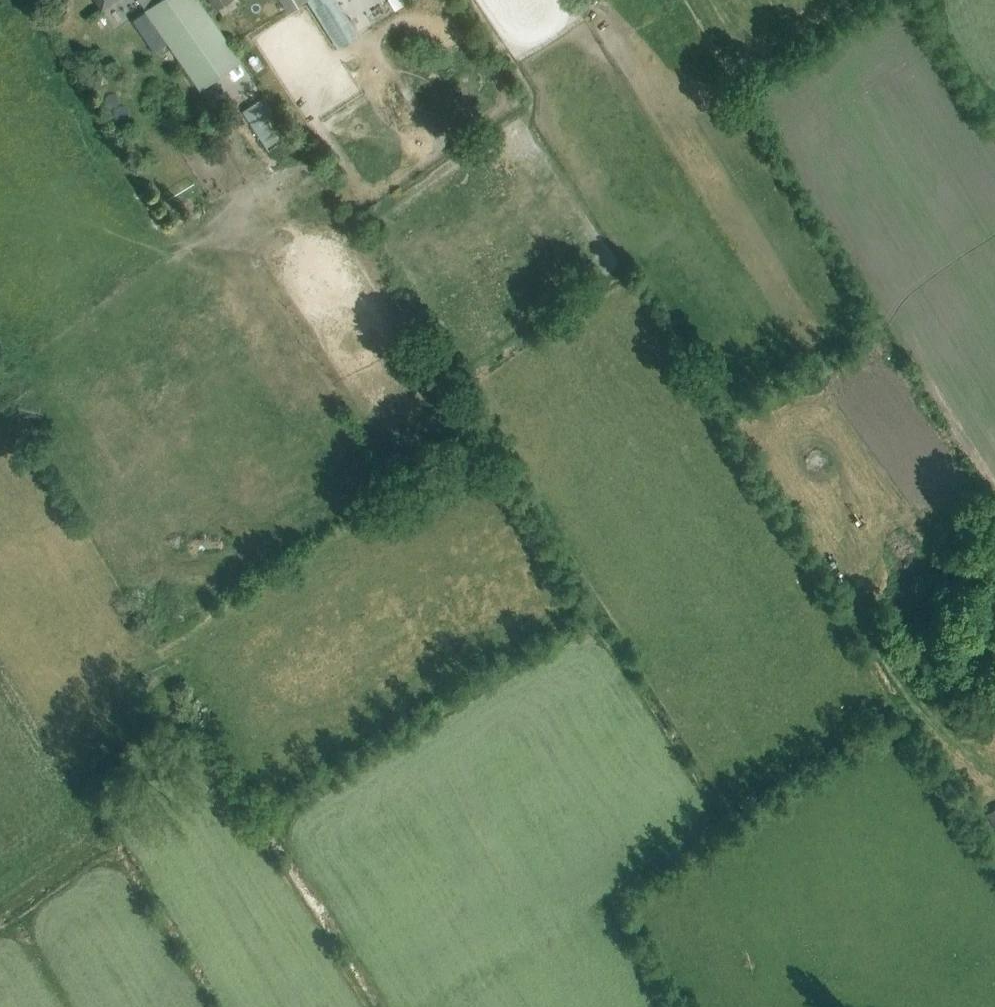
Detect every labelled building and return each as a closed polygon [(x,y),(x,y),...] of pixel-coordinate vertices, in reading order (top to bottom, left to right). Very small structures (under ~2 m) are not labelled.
[(101,9),(114,0),(95,0),(101,9)] [(145,9),(144,10),(198,91),(239,64),(198,0),(159,0),(156,2),(155,0),(139,0),(145,9)] [(287,11),(303,0),(280,0),(287,11)] [(335,0),(308,0),(338,48),(357,36),(335,0)] [(395,8),(409,0),(390,0),(395,8)] [(291,137),(264,97),(242,111),(269,151),(291,137)] [(980,619),(991,613),(987,606),(977,612),(980,619)]
